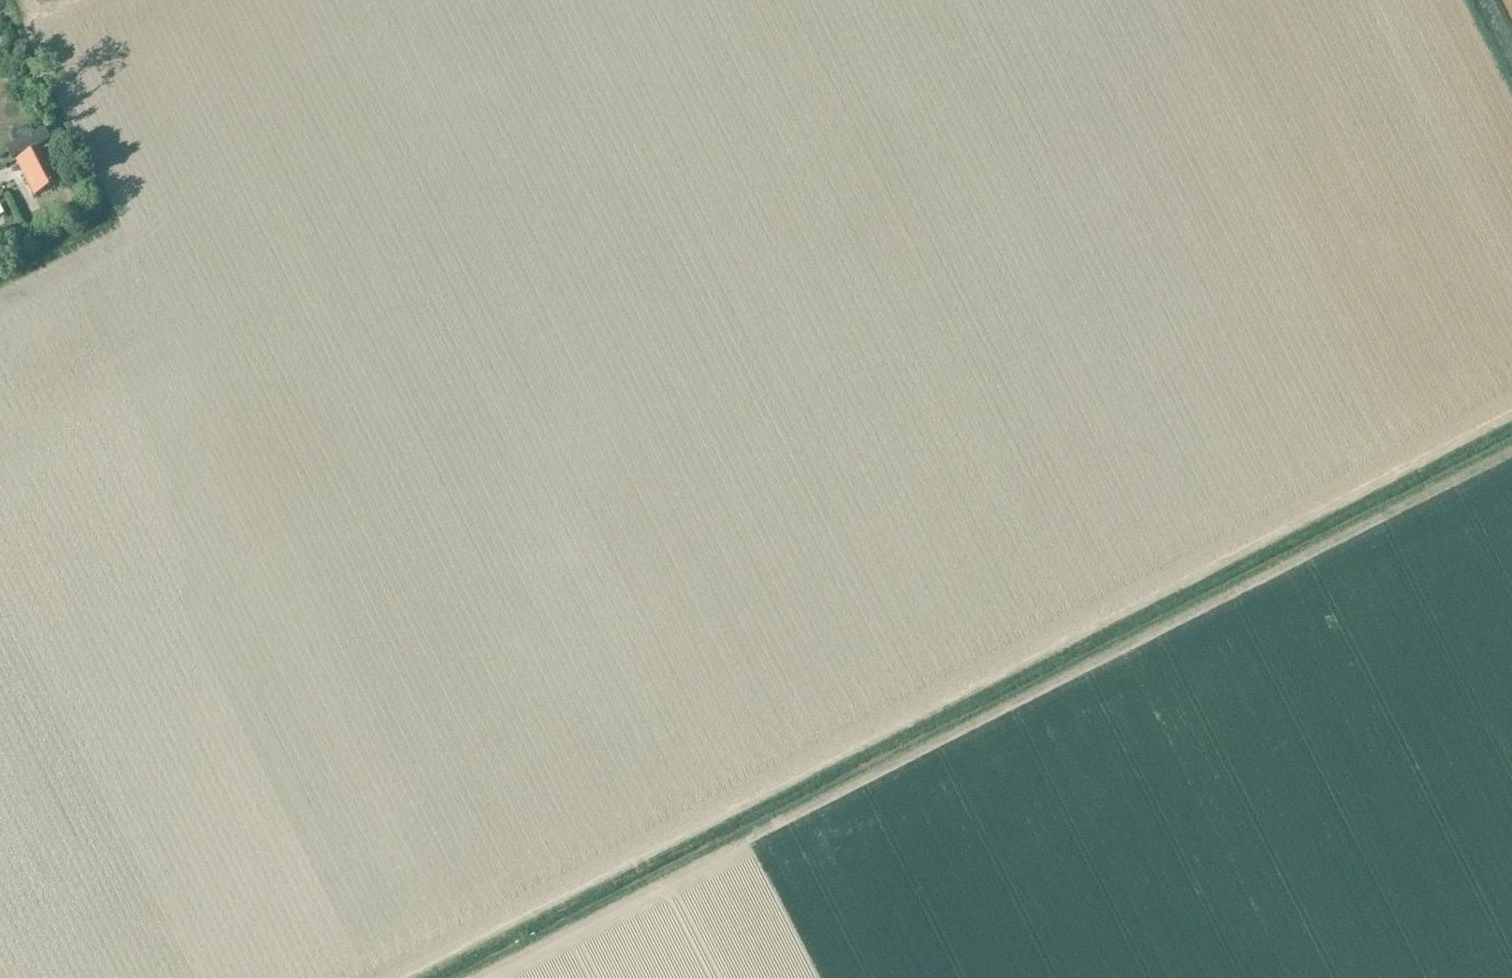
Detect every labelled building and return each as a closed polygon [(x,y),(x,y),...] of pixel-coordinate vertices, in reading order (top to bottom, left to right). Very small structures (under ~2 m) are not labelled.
[(41,150),(17,162),(34,197),(60,185),(41,150)]
